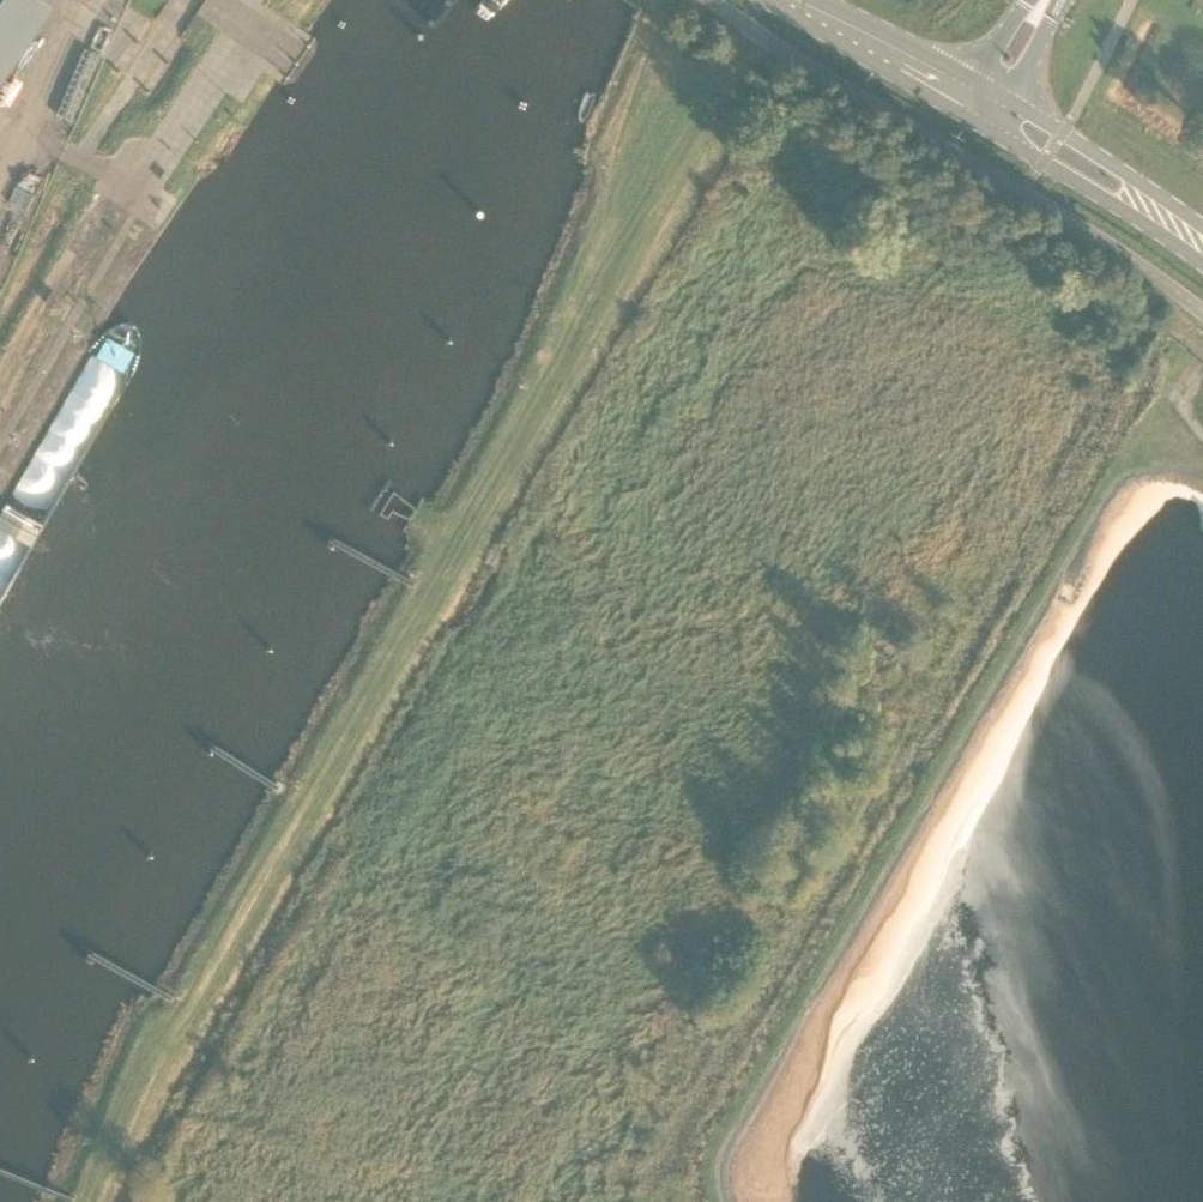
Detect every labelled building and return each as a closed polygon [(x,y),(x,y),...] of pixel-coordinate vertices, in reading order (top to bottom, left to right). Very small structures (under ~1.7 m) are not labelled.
[(55,5),(48,0),(0,0),(0,88),(55,5)]
